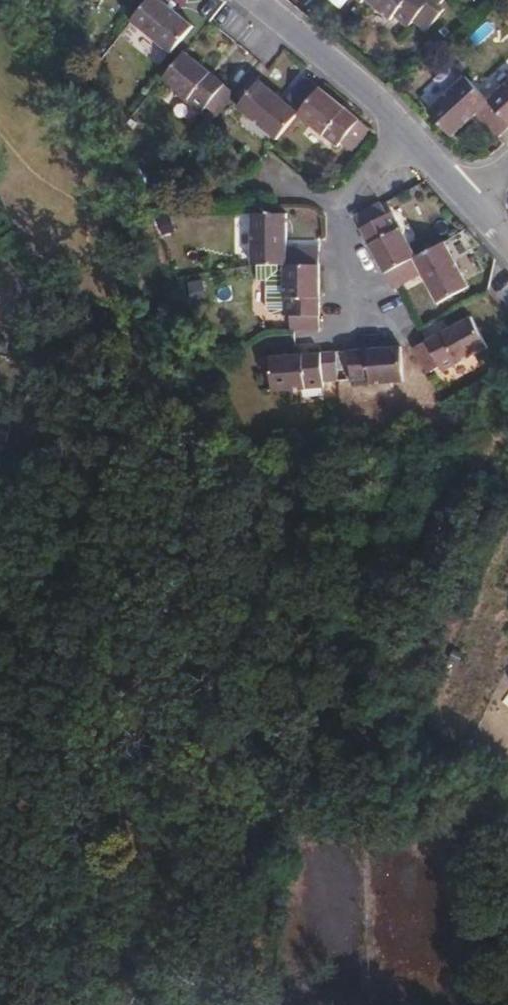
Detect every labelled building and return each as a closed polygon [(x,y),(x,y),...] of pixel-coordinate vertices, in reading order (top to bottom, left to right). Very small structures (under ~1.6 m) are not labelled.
[(131,21),(170,53),(192,27),(167,5),(170,0),(148,0),(131,21)] [(390,19),(394,15),(408,26),(431,0),(367,0),(390,19)] [(215,113),(218,115),(234,95),(236,93),(185,52),(163,79),(201,110),(206,106),(210,109),(215,113)] [(238,107),(278,139),(298,114),(320,87),(313,82),(306,76),(285,101),(253,73),(236,93),(234,95),(242,102),(238,107)] [(507,127),(507,122),(488,101),(465,76),(428,110),(452,135),(477,113),(498,136),(507,127)] [(507,122),(507,82),(488,101),(507,122)] [(320,87),(298,114),(336,145),(340,141),(352,150),(370,128),(341,105),(320,87)] [(202,129),(215,113),(210,109),(197,125),(202,129)] [(214,146),(206,139),(199,147),(207,153),(214,146)] [(387,213),(382,204),(354,214),(373,249),(386,274),(414,258),(417,257),(392,211),(387,213)] [(252,265),(284,265),(319,265),(318,247),(308,247),(286,247),(285,214),(252,214),(252,265)] [(394,289),(398,287),(423,273),(438,302),(469,286),(446,242),(417,257),(414,258),(386,274),(394,289)] [(289,316),(289,330),(320,330),(320,316),(319,294),(319,265),(284,265),(283,316),(289,316)] [(414,348),(428,374),(440,367),(443,372),(488,348),(471,317),(427,341),(414,348)] [(336,352),(338,381),(352,380),(353,385),(403,381),(403,374),(401,347),(371,349),(336,352)] [(323,382),(338,381),(336,352),(322,353),(270,357),(273,391),(323,388),(323,382)]
